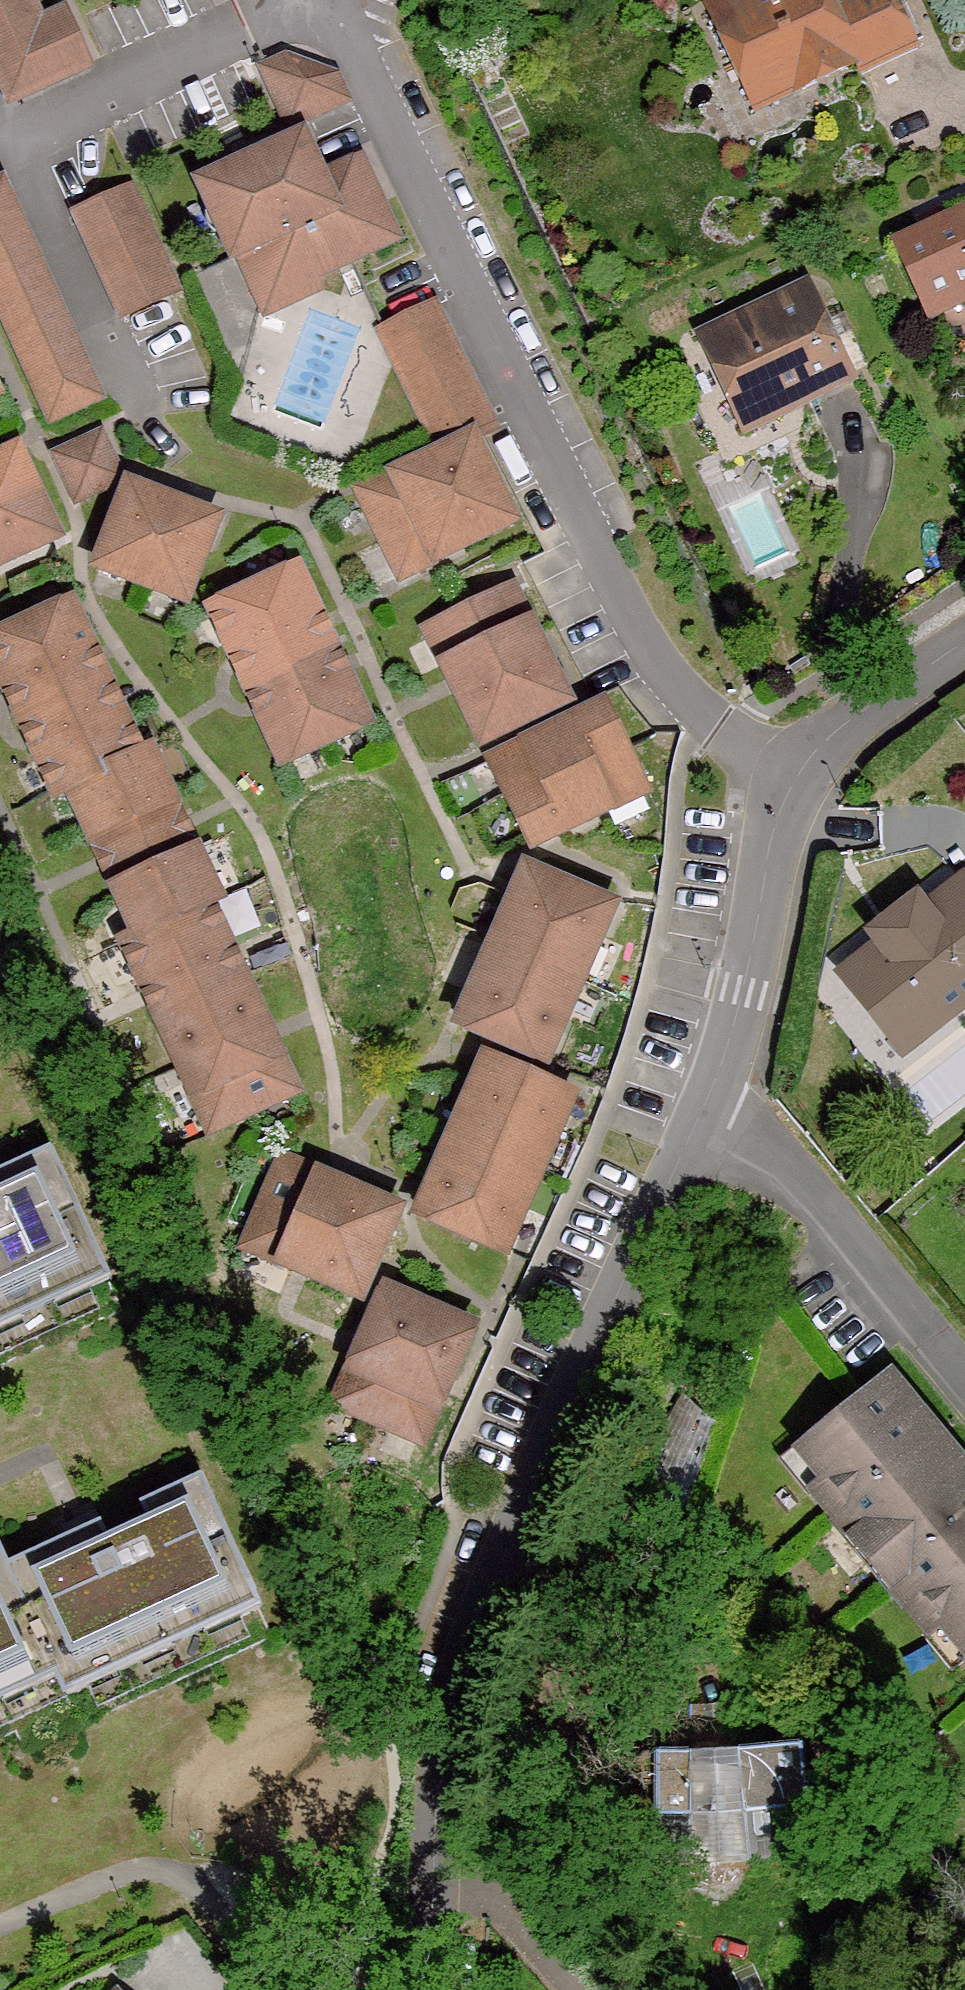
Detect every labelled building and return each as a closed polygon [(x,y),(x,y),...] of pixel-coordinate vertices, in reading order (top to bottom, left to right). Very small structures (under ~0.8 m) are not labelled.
[(21,0),(0,0),(0,81),(8,98),(83,63),(59,12),(32,25),(21,0)] [(732,58),(744,53),(759,87),(796,72),(849,48),(857,65),(912,42),(892,0),(713,0),(718,12),(712,15),(732,58)] [(857,65),(849,48),(796,72),(802,89),(857,65)] [(732,58),(748,92),(759,87),(744,53),(732,58)] [(287,123),(340,98),(331,78),(318,73),(311,93),(275,80),(282,60),(262,69),(287,123)] [(318,73),(282,60),(275,80),(311,93),(318,73)] [(318,179),(298,136),(196,183),(230,256),(237,252),(264,310),(313,287),(309,276),(391,238),(356,161),(318,179)] [(0,189),(0,310),(49,418),(93,396),(0,189)] [(170,289),(125,190),(74,213),(119,313),(170,289)] [(924,305),(951,291),(954,298),(964,293),(964,208),(895,242),(924,305)] [(806,281),(702,332),(739,412),(804,379),(810,393),(849,374),(806,281)] [(471,436),(490,427),(430,306),(380,330),(439,451),(471,436)] [(739,412),(745,425),(810,393),(804,379),(739,412)] [(439,451),(356,489),(398,575),(510,520),(471,436),(439,451)] [(96,437),(86,442),(104,483),(114,479),(96,437)] [(84,492),(104,483),(86,442),(66,451),(84,492)] [(14,450),(0,456),(0,560),(54,535),(14,450)] [(84,492),(66,451),(55,455),(74,496),(84,492)] [(213,518),(125,484),(94,565),(182,599),(213,518)] [(294,568),(208,607),(279,761),(365,721),(294,568)] [(565,699),(510,587),(425,629),(480,740),(565,699)] [(95,851),(177,814),(147,748),(138,752),(68,601),(0,632),(0,679),(53,794),(67,788),(95,851)] [(642,789),(601,704),(488,759),(530,844),(642,789)] [(95,851),(105,871),(187,834),(177,814),(95,851)] [(216,899),(187,834),(105,871),(134,934),(120,940),(207,1129),(294,1089),(208,904),(216,899)] [(456,1022),(491,1037),(543,1060),(610,903),(524,866),(456,1022)] [(964,998),(964,881),(963,878),(924,909),(882,941),(894,953),(854,982),(894,1035),(902,1047),(964,998)] [(924,909),(914,897),(874,928),(882,941),(924,909)] [(882,941),(845,969),(854,982),(894,953),(882,941)] [(854,982),(841,993),(880,1045),(894,1035),(854,982)] [(535,1079),(543,1060),(491,1037),(483,1056),(535,1079)] [(483,1056),(416,1212),(503,1250),(570,1093),(535,1079),(483,1056)] [(10,1299),(16,1314),(53,1297),(47,1283),(98,1258),(45,1142),(0,1163),(0,1304),(10,1299)] [(396,1208),(281,1158),(244,1245),(358,1294),(396,1208)] [(0,1304),(0,1324),(106,1275),(98,1258),(47,1283),(53,1297),(16,1314),(10,1299),(0,1304)] [(420,1440),(470,1325),(383,1287),(333,1402),(420,1440)] [(889,1378),(803,1449),(830,1481),(817,1490),(930,1628),(942,1618),(964,1646),(964,1469),(889,1378)] [(694,1495),(714,1432),(678,1401),(644,1462),(694,1495)] [(694,1495),(644,1462),(623,1500),(677,1544),(681,1534),(694,1495)] [(3,1558),(41,1656),(50,1676),(52,1675),(157,1628),(164,1642),(200,1626),(194,1611),(249,1586),(195,1470),(134,1498),(141,1514),(102,1532),(94,1516),(3,1558)] [(41,1656),(3,1558),(0,1553),(0,1675),(41,1656)] [(257,1603),(249,1586),(194,1611),(200,1626),(164,1642),(157,1628),(52,1675),(60,1692),(257,1603)] [(50,1676),(41,1656),(0,1675),(0,1698),(50,1676)] [(708,1704),(707,1739),(746,1737),(743,1703),(708,1704)] [(621,1812),(595,1840),(621,1866),(812,1857),(811,1838),(837,1837),(836,1777),(846,1770),(844,1750),(829,1733),(746,1737),(707,1739),(628,1743),(628,1812),(621,1812)]
